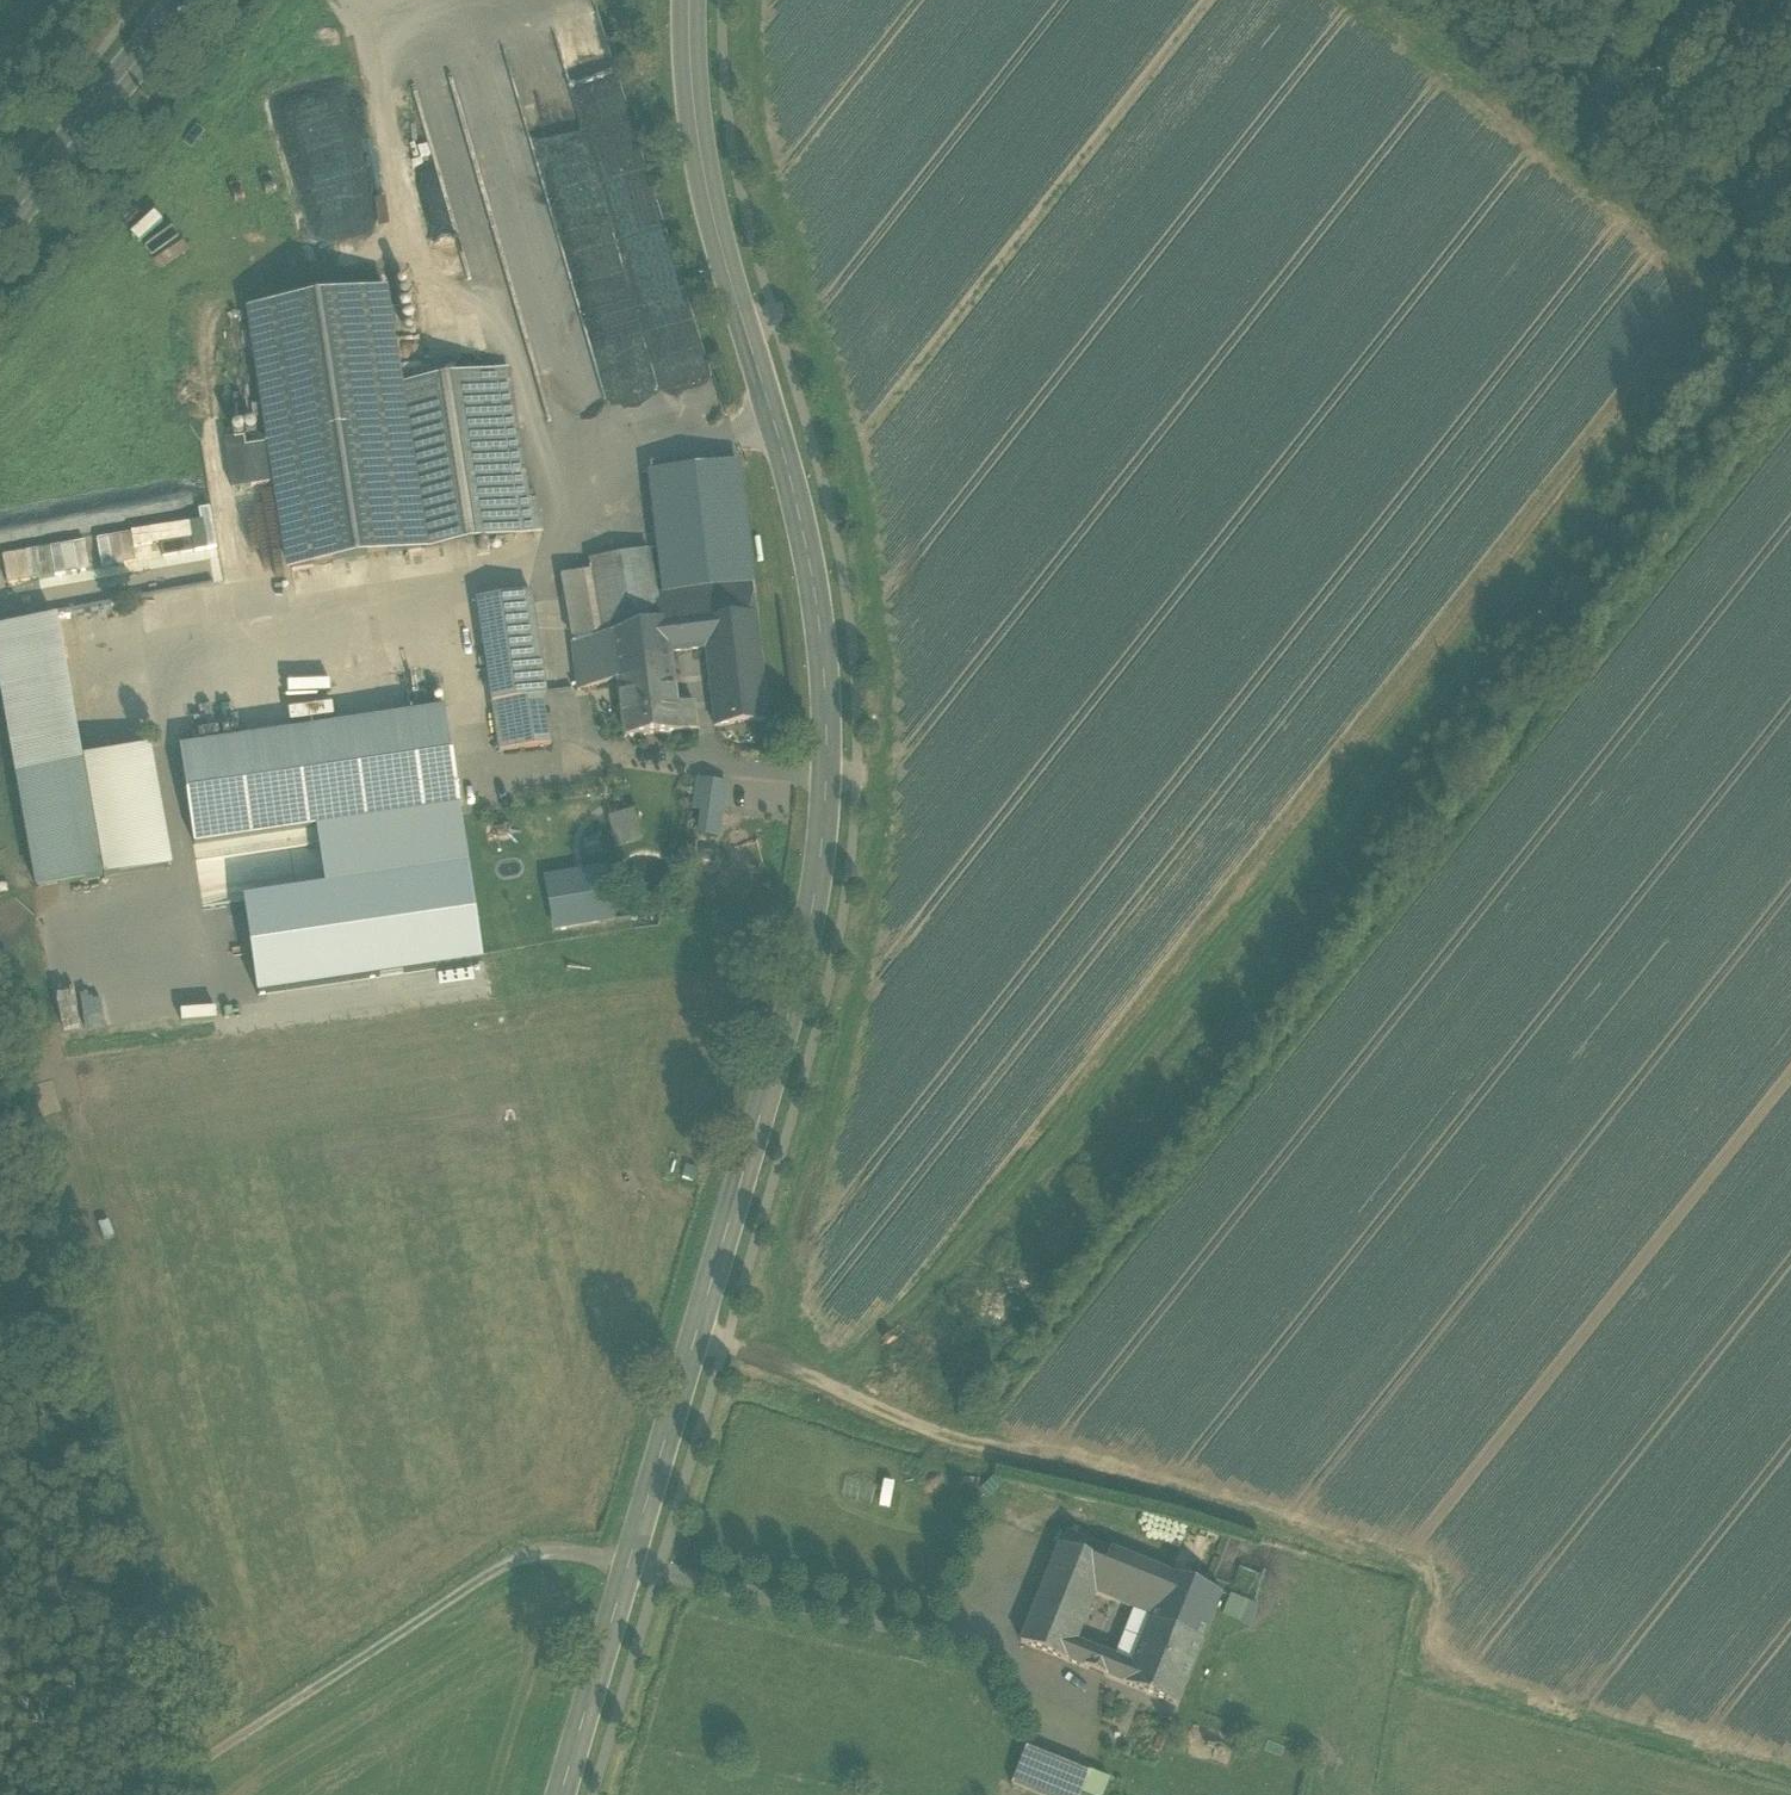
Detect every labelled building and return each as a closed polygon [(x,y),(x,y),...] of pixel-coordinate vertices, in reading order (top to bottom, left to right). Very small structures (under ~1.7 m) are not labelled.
[(419,82),(419,95),(428,95),(427,124),(457,125),(458,108),(438,108),(439,82),(419,82)] [(251,311),(272,444),(278,484),(292,572),(422,552),(396,387),(397,387),(382,291),(251,311)] [(436,362),(409,366),(410,378),(437,374),(436,362)] [(521,455),(507,370),(493,372),(513,504),(528,501),(525,482),(521,455)] [(397,387),(396,387),(422,552),(542,533),(537,500),(528,501),(513,504),(493,372),(397,387)] [(231,441),(259,436),(257,422),(229,427),(231,441)] [(232,491),(278,484),(272,444),(226,451),(232,491)] [(521,455),(525,482),(536,480),(532,453),(521,455)] [(650,474),(665,588),(750,578),(736,463),(650,474)] [(651,549),(592,561),(594,571),(604,636),(662,621),(655,595),(658,594),(651,549)] [(594,571),(568,575),(578,643),(587,641),(604,636),(594,571)] [(753,581),(699,589),(708,620),(756,614),(753,581)] [(604,636),(587,641),(593,688),(618,681),(619,694),(674,688),(671,652),(708,647),(706,621),(708,620),(699,589),(658,594),(655,595),(662,621),(604,636)] [(530,594),(476,602),(492,705),(539,698),(539,697),(542,697),(545,696),(530,594)] [(708,620),(706,621),(708,647),(717,726),(767,720),(756,614),(708,620)] [(0,631),(0,676),(37,888),(167,865),(147,751),(79,763),(54,621),(0,631)] [(578,643),(572,645),(578,692),(593,688),(587,641),(578,643)] [(674,688),(619,694),(625,736),(679,731),(676,707),(674,688)] [(539,698),(492,705),(499,753),(550,746),(542,697),(539,697),(539,698)] [(689,706),(676,707),(679,731),(691,729),(689,706)] [(445,709),(180,749),(194,845),(460,806),(445,709)] [(696,780),(692,811),(724,815),(728,784),(696,780)] [(634,811),(608,818),(616,846),(642,839),(634,811)] [(469,867),(243,901),(257,996),(484,963),(469,867)] [(596,871),(605,920),(614,918),(606,869),(596,871)] [(547,880),(556,929),(605,920),(596,871),(547,880)] [(1065,1533),(1059,1547),(1105,1565),(1111,1551),(1065,1533)] [(1105,1565),(1059,1547),(1020,1644),(1068,1663),(1076,1643),(1096,1596),(1108,1566),(1105,1565)] [(1169,1574),(1111,1551),(1105,1565),(1108,1566),(1096,1596),(1151,1618),(1169,1574)] [(1221,1595),(1169,1574),(1151,1618),(1141,1642),(1168,1653),(1170,1649),(1178,1652),(1180,1647),(1197,1655),(1221,1595)] [(1255,1607),(1232,1599),(1225,1616),(1248,1624),(1255,1607)] [(1168,1653),(1141,1642),(1132,1665),(1124,1685),(1177,1706),(1197,1655),(1180,1647),(1178,1652),(1170,1649),(1168,1653)] [(1095,1651),(1076,1643),(1068,1663),(1087,1671),(1095,1651)] [(1104,1677),(1112,1657),(1095,1651),(1087,1671),(1104,1677)] [(1112,1657),(1104,1677),(1124,1685),(1132,1665),(1112,1657)] [(1026,1748),(1011,1785),(1037,1794),(1080,1794),(1081,1793),(1089,1774),(1026,1748)] [(1089,1774),(1081,1793),(1086,1794),(1103,1794),(1108,1782),(1089,1774)]
